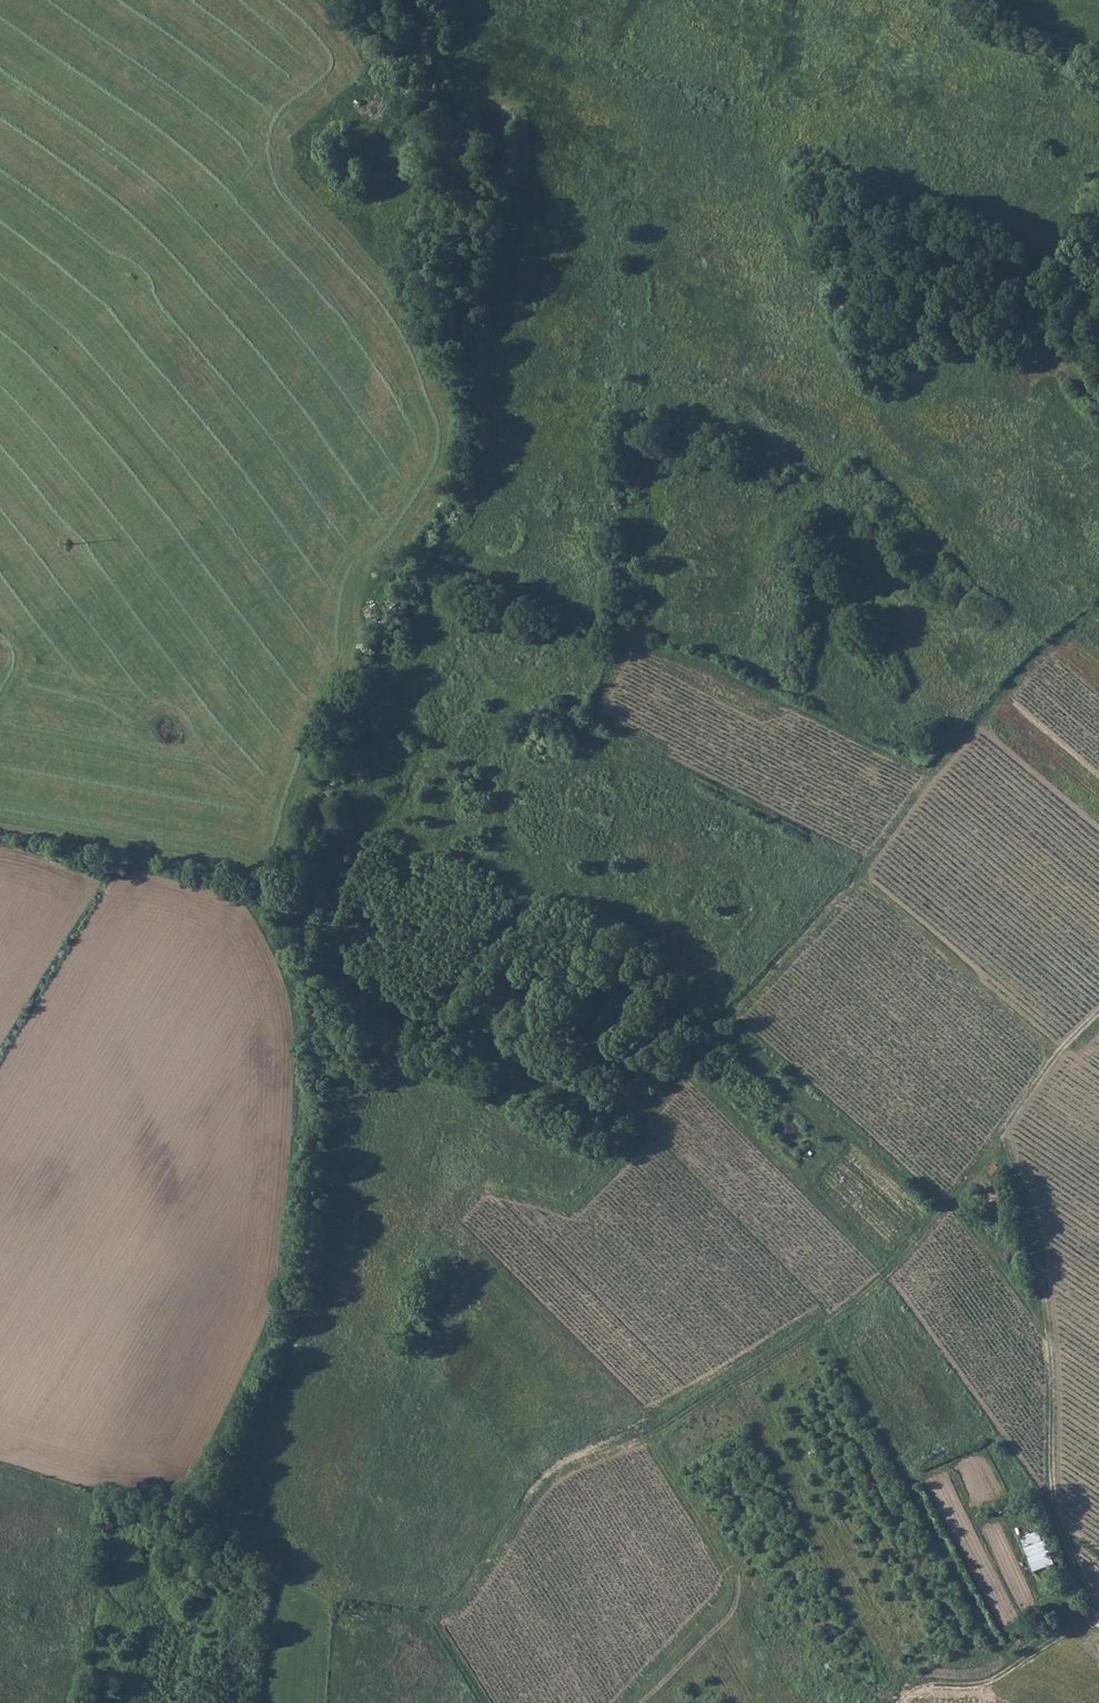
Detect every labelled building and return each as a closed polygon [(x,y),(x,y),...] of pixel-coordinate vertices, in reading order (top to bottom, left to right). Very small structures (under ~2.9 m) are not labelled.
[(1028,1552),(1046,1546),(1041,1531),(1023,1537),(1028,1552)]
